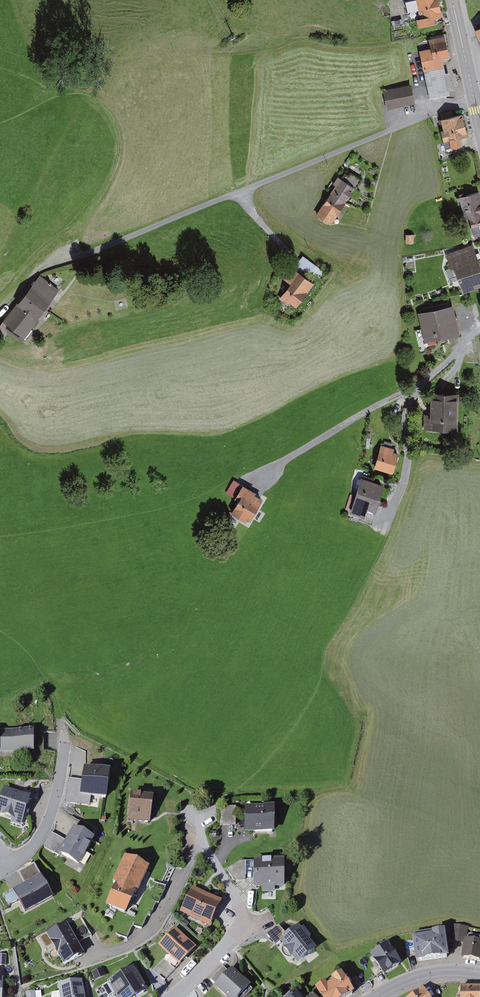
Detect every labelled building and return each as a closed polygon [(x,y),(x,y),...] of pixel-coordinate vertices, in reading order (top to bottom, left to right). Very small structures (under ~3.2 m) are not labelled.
[(425,28),(442,25),(440,18),(448,16),(445,0),(419,0),(425,28)] [(434,47),(419,51),(430,101),(453,96),(445,58),(453,57),(448,34),(432,37),(434,47)] [(413,84),(383,90),(386,109),(417,104),(413,84)] [(468,114),(445,119),(448,132),(444,133),(447,143),(452,141),(455,150),(465,147),(463,139),(473,136),(468,114)] [(358,189),(340,177),(330,193),(333,196),(320,215),(335,225),(358,189)] [(460,199),(470,238),(479,235),(479,194),(460,199)] [(416,236),(407,235),(406,245),(415,246),(416,236)] [(450,254),(464,293),(479,287),(479,256),(476,244),(450,254)] [(317,266),(306,256),(286,280),(293,286),(281,299),(300,314),(313,298),(309,294),(317,284),(308,276),(317,266)] [(62,292),(45,279),(10,324),(26,337),(62,292)] [(457,307),(420,315),(426,345),(463,337),(457,307)] [(462,394),(433,392),(430,429),(460,431),(462,394)] [(404,451),(384,444),(377,467),(396,474),(404,451)] [(390,486),(365,477),(356,504),(381,513),(390,486)] [(239,499),(231,512),(245,520),(246,517),(250,519),(262,499),(255,495),(256,492),(234,479),(226,492),(239,499)] [(36,752),(36,732),(0,732),(0,752),(36,752)] [(68,780),(65,801),(88,805),(89,796),(107,798),(111,771),(84,767),(82,782),(68,780)] [(26,822),(27,817),(34,795),(7,787),(0,809),(0,814),(26,822)] [(156,794),(135,792),(132,819),(153,822),(156,794)] [(222,807),(222,827),(239,827),(239,806),(222,807)] [(248,806),(248,832),(279,831),(278,806),(248,806)] [(53,831),(44,847),(61,856),(62,853),(83,865),(100,837),(76,823),(67,839),(53,831)] [(119,882),(110,904),(133,914),(154,866),(127,854),(115,880),(119,882)] [(236,882),(249,881),(248,862),(243,861),(229,869),(236,882)] [(258,861),(258,887),(265,887),(265,892),(278,892),(278,887),(288,887),(288,861),(258,861)] [(40,902),(55,895),(38,862),(23,870),(29,883),(16,890),(26,910),(40,902)] [(182,912),(214,926),(226,901),(195,887),(182,912)] [(83,956),(67,924),(40,937),(46,949),(53,945),(64,966),(83,956)] [(406,939),(408,958),(416,957),(416,962),(448,958),(446,941),(456,942),(458,925),(453,924),(443,925),(444,929),(430,931),(431,936),(406,939)] [(301,928),(298,925),(284,934),(279,926),(266,932),(275,944),(280,940),(298,964),(317,950),(310,940),(311,935),(304,926),(301,928)] [(458,925),(456,942),(464,943),(466,927),(458,925)] [(169,955),(179,965),(195,949),(176,930),(160,946),(169,955)] [(462,960),(479,963),(479,938),(475,938),(475,943),(465,941),(462,960)] [(363,955),(378,977),(387,971),(389,974),(406,964),(392,944),(381,951),(378,946),(363,955)] [(155,969),(165,980),(173,971),(179,965),(169,955),(155,969)] [(100,996),(140,996),(148,992),(134,967),(96,990),(100,996)] [(102,968),(92,972),(96,981),(106,977),(102,968)] [(254,987),(235,970),(231,975),(225,969),(211,981),(227,996),(244,996),(254,987)] [(324,996),(352,996),(357,994),(345,974),(319,990),(324,996)] [(84,993),(82,981),(57,985),(59,992),(52,993),(53,996),(85,996),(84,993)] [(427,986),(411,996),(434,996),(427,986)] [(478,988),(460,988),(460,996),(478,996),(478,988)]
